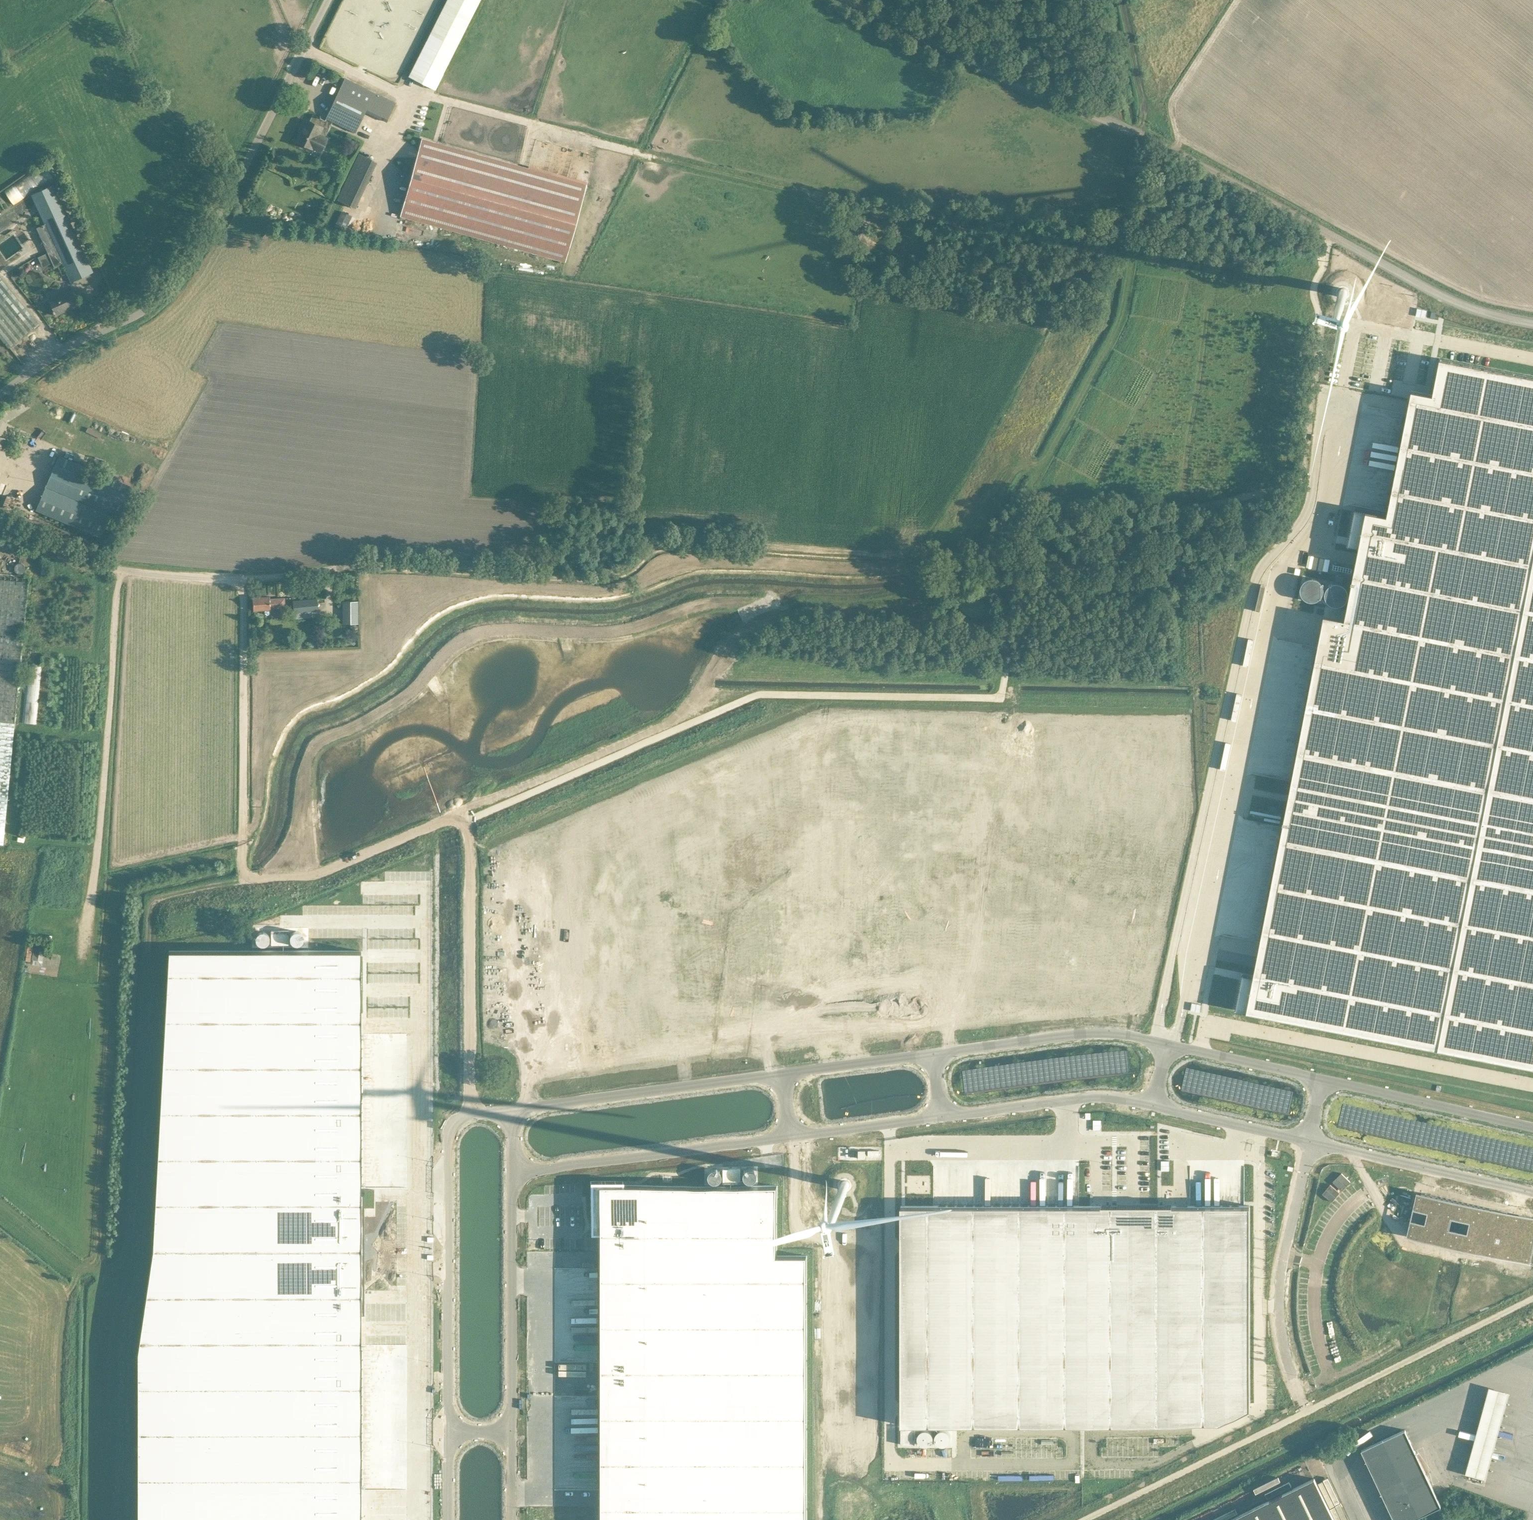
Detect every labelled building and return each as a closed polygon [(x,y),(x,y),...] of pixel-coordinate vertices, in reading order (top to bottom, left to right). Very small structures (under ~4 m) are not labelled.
[(326,118),(335,122),(354,132),(364,111),(386,122),(395,103),(345,79),(341,87),(326,118)] [(297,141),(306,145),(312,148),(322,128),(325,129),(328,122),(313,114),(310,121),(307,120),(297,141)] [(562,134),(564,128),(548,124),(546,130),(562,134)] [(586,185),(421,139),(402,215),(564,262),(586,185)] [(336,199),(355,207),(377,162),(358,153),(336,199)] [(54,266),(63,262),(67,273),(72,282),(93,272),(89,263),(53,184),(30,194),(44,223),(36,227),(47,252),(37,256),(42,267),(52,262),(54,266)] [(20,186),(9,193),(17,206),(28,199),(20,186)] [(341,211),(334,225),(345,230),(352,215),(341,211)] [(8,347),(38,322),(0,276),(0,338),(8,347)] [(72,287),(47,298),(49,302),(54,313),(55,312),(56,315),(80,305),(72,287)] [(1339,292),(1339,293),(1339,294),(1339,295),(1340,295),(1340,296),(1341,296),(1342,296),(1343,296),(1344,296),(1345,296),(1346,296),(1346,295),(1347,295),(1347,294),(1347,293),(1347,292),(1347,291),(1347,290),(1347,289),(1346,289),(1346,288),(1345,288),(1344,288),(1343,288),(1342,288),(1341,288),(1340,288),(1340,289),(1339,289),(1339,290),(1339,291),(1339,292)] [(1417,308),(1416,316),(1426,318),(1427,310),(1417,308)] [(1235,1009),(1266,1015),(1267,1016),(1267,1015),(1532,1067),(1532,376),(1439,358),(1432,394),(1411,390),(1387,515),(1355,508),(1349,538),(1360,540),(1347,609),(1326,605),(1252,982),(1241,980),(1235,1009)] [(133,487),(59,456),(46,486),(111,514),(120,517),(133,487)] [(111,514),(46,486),(37,509),(36,509),(101,537),(111,514)] [(25,568),(25,567),(25,566),(24,565),(24,564),(23,564),(23,563),(22,563),(21,562),(20,562),(19,562),(18,562),(16,563),(15,563),(15,564),(15,565),(14,565),(14,566),(14,568),(14,569),(14,570),(15,570),(15,571),(16,572),(18,573),(20,573),(21,572),(23,572),(23,571),(24,570),(25,569),(25,568)] [(4,843),(15,724),(28,585),(29,575),(0,572),(0,843),(4,843)] [(283,612),(283,607),(285,607),(284,598),(270,599),(270,596),(253,597),(254,609),(270,608),(270,613),(270,614),(272,616),(274,616),(276,616),(278,614),(279,613),(283,612)] [(304,618),(304,612),(319,610),(317,598),(293,601),(294,613),(296,613),(296,618),(304,618)] [(358,600),(343,600),(343,623),(347,623),(357,623),(358,623),(358,600)] [(30,716),(30,725),(43,725),(42,715),(30,716)] [(138,1351),(137,1519),(365,1519),(361,941),(287,942),(287,929),(270,929),(270,942),(167,942),(153,1248),(138,1351)] [(1192,1002),(1191,1010),(1200,1012),(1202,1004),(1192,1002)] [(594,1186),(595,1223),(599,1223),(599,1519),(805,1519),(807,1255),(777,1255),(777,1186),(740,1186),(740,1171),(723,1171),(723,1186),(594,1186)] [(840,1183),(840,1184),(840,1185),(841,1186),(841,1187),(842,1187),(842,1188),(843,1188),(844,1188),(845,1189),(846,1189),(846,1188),(847,1188),(848,1188),(849,1187),(849,1186),(850,1185),(850,1184),(850,1183),(849,1182),(849,1181),(848,1181),(848,1180),(847,1180),(846,1179),(845,1179),(844,1179),(843,1180),(842,1180),(842,1181),(841,1182),(840,1183)] [(1411,1211),(1410,1226),(1414,1226),(1412,1238),(1526,1260),(1531,1222),(1418,1200),(1417,1206),(1416,1211),(1411,1211)] [(902,1206),(901,1206),(901,1241),(901,1252),(901,1403),(901,1414),(901,1424),(957,1424),(1082,1424),(1084,1424),(1191,1424),(1219,1424),(1250,1409),(1250,1408),(1250,1406),(1250,1403),(1250,1206),(1244,1206),(1190,1206),(1174,1206),(1172,1206),(1172,1204),(1101,1204),(1101,1206),(1090,1206),(1079,1206),(934,1206),(933,1206),(905,1206),(902,1206)] [(1459,1474),(1481,1480),(1506,1389),(1485,1383),(1459,1474)] [(1400,1519),(1419,1519),(1446,1507),(1410,1429),(1367,1449),(1400,1519)] [(1320,1479),(1238,1519),(1340,1519),(1320,1479)]
